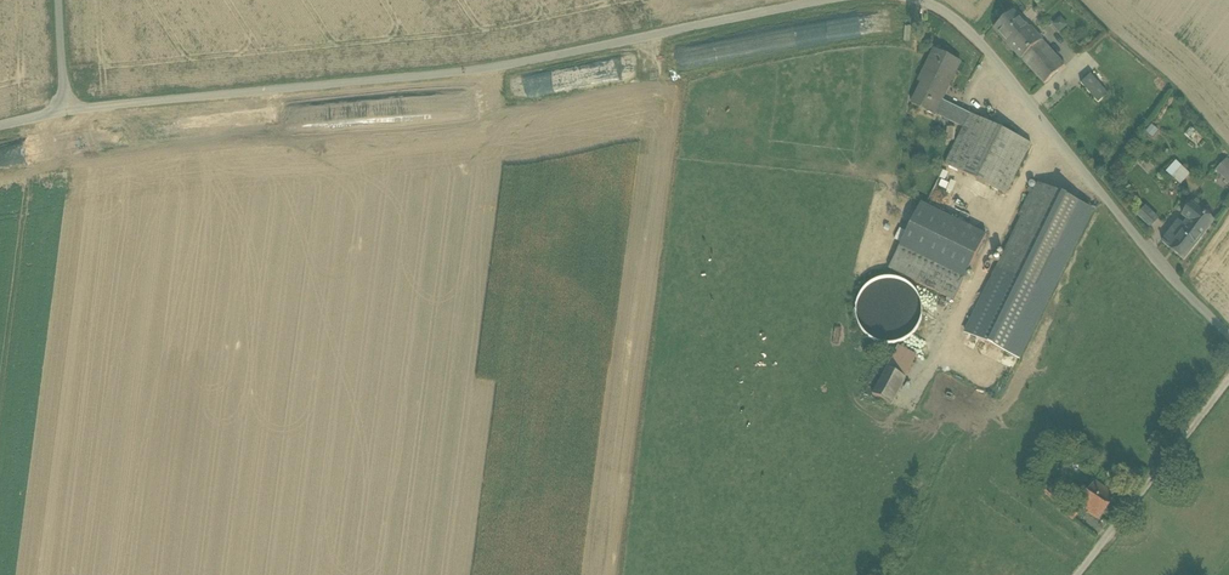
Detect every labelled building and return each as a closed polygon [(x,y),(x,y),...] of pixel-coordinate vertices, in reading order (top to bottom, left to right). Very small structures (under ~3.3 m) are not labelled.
[(997,32),(1013,49),(1032,32),(1017,15),(997,32)] [(1069,26),(1061,17),(1052,25),(1060,33),(1069,26)] [(1034,31),(1032,32),(1013,49),(1024,62),(1045,44),(1034,31)] [(1024,62),(1046,87),(1067,68),(1045,44),(1024,62)] [(935,50),(929,62),(955,75),(961,63),(935,50)] [(942,101),(955,75),(929,62),(919,83),(922,84),(912,105),(934,116),(935,115),(942,101)] [(1086,88),(1101,106),(1111,98),(1095,80),(1086,88)] [(970,115),(942,101),(935,115),(964,129),(970,115)] [(945,166),(1006,196),(1031,145),(971,115),(970,115),(964,129),(945,166)] [(1159,131),(1151,126),(1146,133),(1154,139),(1159,131)] [(1227,160),(1216,171),(1228,185),(1228,162),(1227,160)] [(1171,178),(1182,167),(1176,162),(1166,173),(1171,178)] [(1191,176),(1182,167),(1171,178),(1180,186),(1191,176)] [(997,270),(1036,290),(1078,205),(1039,185),(997,270)] [(921,204),(899,248),(965,280),(987,236),(921,204)] [(1093,212),(1078,205),(1036,290),(997,270),(965,334),(1020,361),(1093,212)] [(1191,224),(1188,227),(1202,238),(1202,239),(1214,223),(1192,205),(1183,217),(1191,224)] [(1138,217),(1150,228),(1158,220),(1146,208),(1138,217)] [(1184,261),(1202,238),(1188,227),(1185,225),(1184,227),(1178,222),(1162,243),(1184,261)] [(954,302),(965,280),(899,248),(889,270),(954,302)] [(907,284),(887,279),(868,286),(857,303),(858,323),(871,339),(891,345),(910,338),(921,320),(920,300),(907,284)] [(899,347),(895,354),(914,364),(918,357),(899,347)] [(895,354),(887,369),(906,379),(914,364),(895,354)] [(872,396),(891,406),(906,379),(887,369),(872,396)] [(1085,510),(1100,487),(1094,483),(1085,496),(1077,490),(1070,500),(1085,510)] [(1100,487),(1091,500),(1085,510),(1101,521),(1116,498),(1100,487)] [(1058,506),(1064,499),(1050,488),(1044,495),(1058,506)] [(1058,507),(1074,520),(1080,513),(1064,499),(1058,506),(1058,507)]
